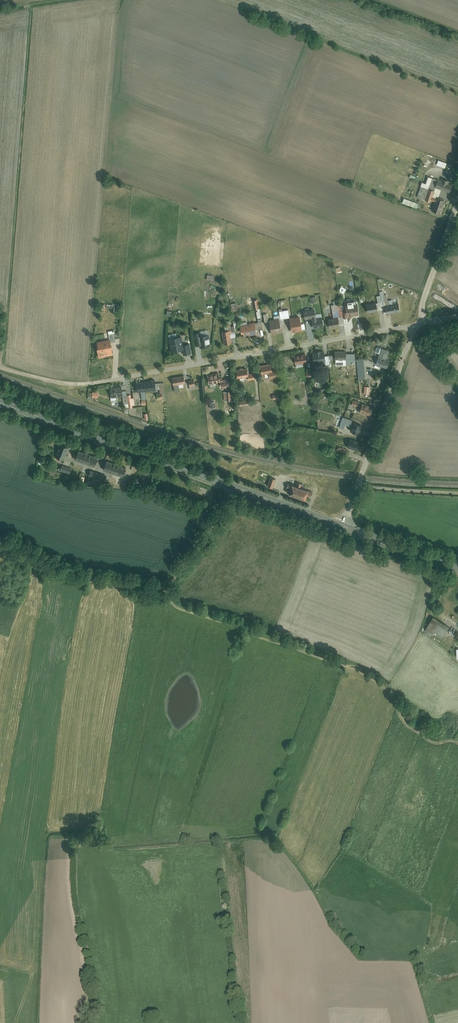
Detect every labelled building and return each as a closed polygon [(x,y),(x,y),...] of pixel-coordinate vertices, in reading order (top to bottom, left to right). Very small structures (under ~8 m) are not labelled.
[(449,192),(452,183),(429,175),(426,183),(423,182),(418,197),(435,203),(432,211),(442,215),(447,200),(439,197),(441,190),(449,192)] [(402,204),(417,209),(419,203),(404,199),(402,204)] [(385,301),(384,294),(383,290),(380,291),(380,295),(377,295),(378,303),(385,301)] [(385,301),(387,313),(400,311),(399,302),(393,303),(392,295),(388,296),(388,293),(384,294),(385,301)] [(347,309),(347,317),(353,316),(353,315),(360,314),(359,305),(355,305),(354,299),(348,300),(349,306),(347,306),(347,309)] [(343,317),(347,317),(347,309),(342,310),(341,302),(337,302),(340,316),(343,315),(343,317)] [(379,311),(378,303),(367,304),(368,312),(379,311)] [(305,319),(312,318),(314,329),(325,327),(323,318),(317,319),(316,308),(304,310),(305,319)] [(288,310),(279,311),(280,318),(289,317),(288,310)] [(290,318),(292,332),(303,330),(301,316),(290,318)] [(339,317),(328,318),(329,327),(340,326),(339,317)] [(244,332),(244,335),(257,334),(256,322),(240,324),(241,332),(244,332)] [(221,331),(224,344),(232,343),(230,329),(221,331)] [(200,331),(194,332),(196,345),(201,344),(201,347),(211,345),(209,333),(201,334),(200,331)] [(169,337),(171,350),(183,349),(181,336),(169,337)] [(97,341),(99,357),(113,355),(112,342),(111,339),(110,339),(97,341)] [(183,343),(184,354),(191,353),(190,342),(183,343)] [(390,361),(387,360),(390,349),(381,346),(376,364),(387,368),(390,361)] [(326,359),(327,364),(330,364),(329,355),(326,355),(325,350),(320,350),(320,349),(317,350),(317,351),(313,352),(314,361),(326,359)] [(335,351),(336,366),(346,366),(346,350),(335,351)] [(455,350),(447,355),(457,371),(457,354),(455,350)] [(294,354),(295,363),(307,362),(306,352),(294,354)] [(355,354),(346,354),(346,366),(351,366),(351,361),(355,361),(355,354)] [(357,368),(358,380),(366,380),(364,360),(357,360),(357,363),(357,368)] [(269,373),(270,379),(279,377),(277,368),(273,369),(271,363),(261,365),(263,374),(269,373)] [(238,378),(248,377),(249,380),(256,379),(255,373),(249,374),(248,367),(236,369),(238,378)] [(208,374),(209,383),(220,382),(221,387),(229,385),(228,378),(221,379),(220,373),(208,374)] [(173,377),(175,391),(180,391),(180,387),(184,387),(183,383),(186,383),(185,375),(173,377)] [(136,381),(138,391),(141,391),(145,390),(153,390),(157,390),(155,379),(136,381)] [(110,388),(110,397),(123,395),(122,386),(110,388)] [(224,391),(225,400),(234,400),(234,391),(224,391)] [(353,400),(352,405),(362,408),(363,404),(353,400)] [(363,404),(360,413),(370,416),(373,407),(363,404)] [(352,428),(351,432),(359,434),(362,426),(354,424),(355,422),(343,418),(341,425),(352,428)] [(351,438),(348,446),(358,450),(361,442),(351,438)] [(70,446),(60,443),(56,455),(65,459),(70,446)] [(78,450),(75,459),(95,466),(98,457),(78,450)] [(126,466),(107,458),(103,467),(122,475),(126,466)] [(72,469),(63,466),(61,471),(70,474),(72,469)] [(105,476),(91,471),(89,477),(103,482),(105,476)] [(271,476),(268,485),(273,487),(276,478),(271,476)] [(297,484),(289,481),(287,487),(291,488),(289,494),(306,499),(308,494),(311,495),(312,492),(309,490),(310,488),(301,485),(302,482),(298,481),(297,484)] [(427,629),(443,637),(449,625),(433,617),(427,629)]
